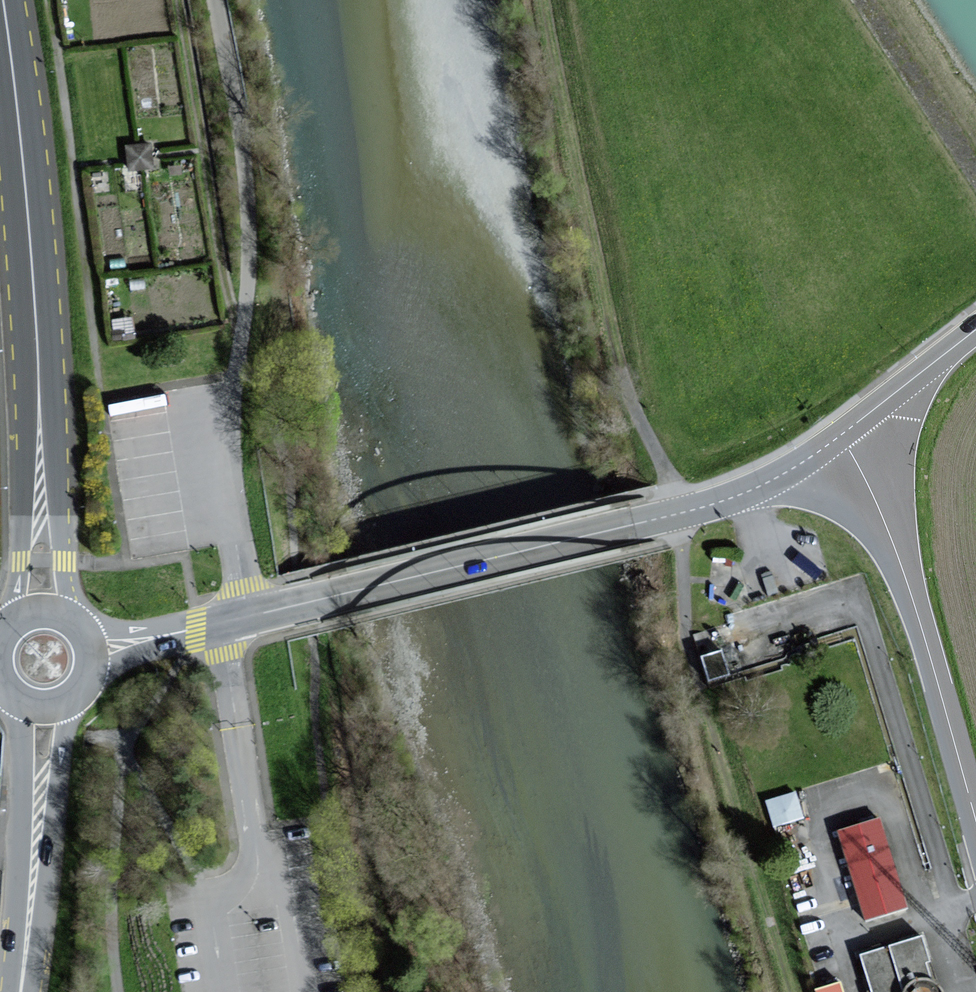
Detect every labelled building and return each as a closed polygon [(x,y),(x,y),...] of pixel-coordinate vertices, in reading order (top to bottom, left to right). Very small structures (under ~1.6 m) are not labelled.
[(731,673),(723,650),(703,656),(711,679),(731,673)] [(803,815),(795,793),(769,802),(776,824),(803,815)] [(907,905),(880,819),(841,831),(867,917),(907,905)] [(930,977),(917,935),(857,953),(869,991),(940,991),(940,989),(937,983),(932,978),(930,977)] [(840,982),(817,989),(818,991),(843,991),(840,982)]
